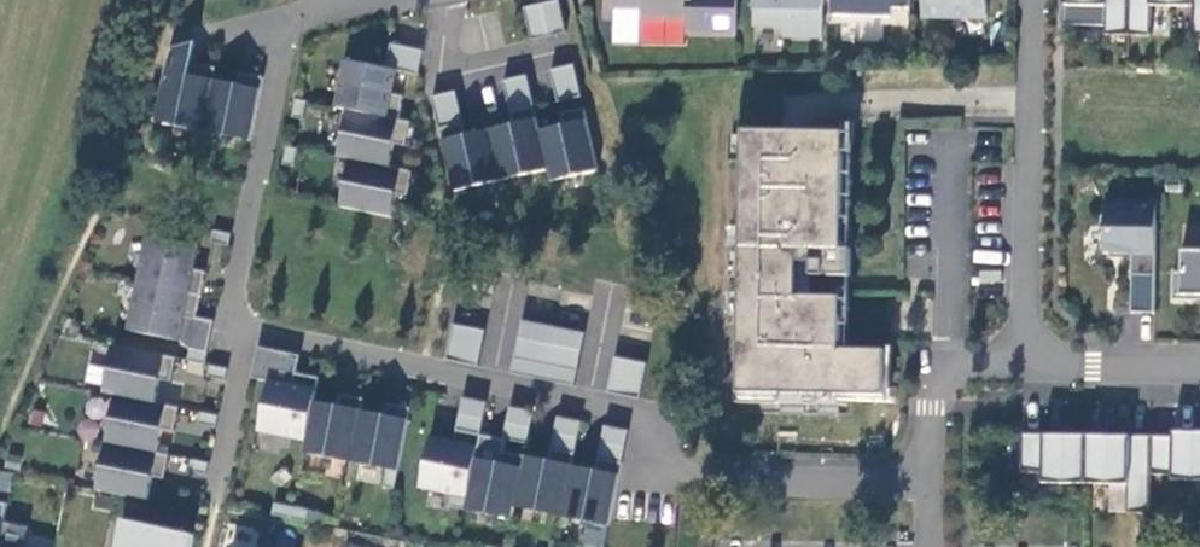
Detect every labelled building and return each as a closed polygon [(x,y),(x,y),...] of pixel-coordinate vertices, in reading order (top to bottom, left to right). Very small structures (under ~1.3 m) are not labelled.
[(525,6),(532,39),(568,31),(561,0),(550,0),(525,6)] [(739,33),(740,0),(616,0),(616,7),(645,7),(645,16),(691,18),(690,32),(739,33)] [(757,23),(786,23),(786,33),(826,34),(827,0),(757,0),(757,23)] [(837,12),(893,14),(893,5),(913,6),(913,0),(838,0),(837,12)] [(987,15),(988,0),(925,0),(925,14),(987,15)] [(1129,0),(1065,0),(1065,8),(1106,9),(1106,37),(1129,37),(1129,0)] [(1129,37),(1152,38),(1152,8),(1195,8),(1195,0),(1129,0),(1129,37)] [(424,49),(392,43),(387,66),(346,58),(337,106),(349,108),(339,156),(351,158),(341,206),(392,216),(397,192),(409,194),(414,170),(390,166),(395,142),(407,144),(411,121),(400,119),(404,95),(393,93),(398,68),(420,73),(424,49)] [(191,74),(166,69),(156,120),(252,139),(264,75),(240,71),(238,83),(215,78),(217,66),(193,62),(191,74)] [(575,63),(553,68),(560,99),(583,94),(575,63)] [(600,169),(586,107),(563,112),(565,123),(541,129),(528,74),(506,79),(516,122),(467,134),(457,90),(433,96),(455,189),(550,167),(553,180),(600,169)] [(308,100),(297,98),(293,116),(304,118),(308,100)] [(847,129),(746,127),(741,409),(851,411),(851,392),(887,393),(888,347),(843,347),(844,294),(814,293),(800,293),(801,258),(814,258),(814,273),(853,273),(853,246),(845,246),(847,129)] [(298,147),(287,145),(284,163),(295,165),(298,147)] [(1132,313),(1155,313),(1158,205),(1106,204),(1105,254),(1133,254),(1132,313)] [(232,233),(215,230),(212,241),(230,245),(232,233)] [(200,245),(149,235),(130,329),(181,340),(186,316),(197,319),(207,271),(195,269),(200,245)] [(1183,250),(1182,273),(1174,273),(1174,300),(1198,301),(1199,296),(1199,251),(1183,250)] [(814,293),(814,273),(814,258),(801,258),(800,293),(814,293)] [(587,332),(522,320),(516,354),(581,366),(587,332)] [(487,330),(454,323),(447,360),(480,366),(487,330)] [(177,358),(114,345),(105,392),(117,395),(97,490),(148,500),(153,476),(165,479),(170,454),(158,452),(163,428),(175,430),(179,407),(156,402),(160,379),(172,382),(177,358)] [(209,353),(191,349),(189,361),(207,364),(209,353)] [(581,366),(516,354),(513,373),(577,385),(581,366)] [(650,362),(616,356),(609,392),(642,399),(650,362)] [(228,368),(210,365),(208,376),(226,380),(228,368)] [(293,384),(269,379),(259,430),(307,440),(305,452),(388,468),(384,487),(396,489),(412,407),(388,403),(386,415),(362,410),(365,398),(341,393),(339,405),(315,401),(320,377),(295,373),(293,384)] [(489,402),(465,397),(458,430),(481,435),(489,402)] [(536,412),(512,407),(506,438),(530,443),(536,412)] [(219,415),(201,412),(199,423),(217,427),(219,415)] [(584,421),(560,417),(554,449),(578,453),(584,421)] [(631,431),(607,426),(601,459),(624,463),(631,431)] [(1152,473),(1173,474),(1173,478),(1199,479),(1199,430),(1175,429),(1175,435),(1153,434),(1152,473)] [(455,442),(432,437),(421,488),(453,494),(451,505),(514,518),(517,506),(611,525),(624,463),(601,459),(599,470),(575,465),(578,453),(554,449),(552,460),(504,450),(501,463),(477,458),(481,435),(458,430),(455,442)] [(1086,482),(1087,433),(1023,432),(1022,470),(1065,471),(1065,481),(1086,482)] [(1153,434),(1087,433),(1086,482),(1128,483),(1128,511),(1151,512),(1152,473),(1153,434)] [(209,462),(192,459),(189,470),(207,474),(209,462)] [(311,509),(276,503),(274,514),(309,521),(311,509)] [(124,519),(118,546),(192,546),(195,535),(124,519)] [(0,543),(0,546),(24,546),(27,532),(3,527),(1,538),(0,543)]
